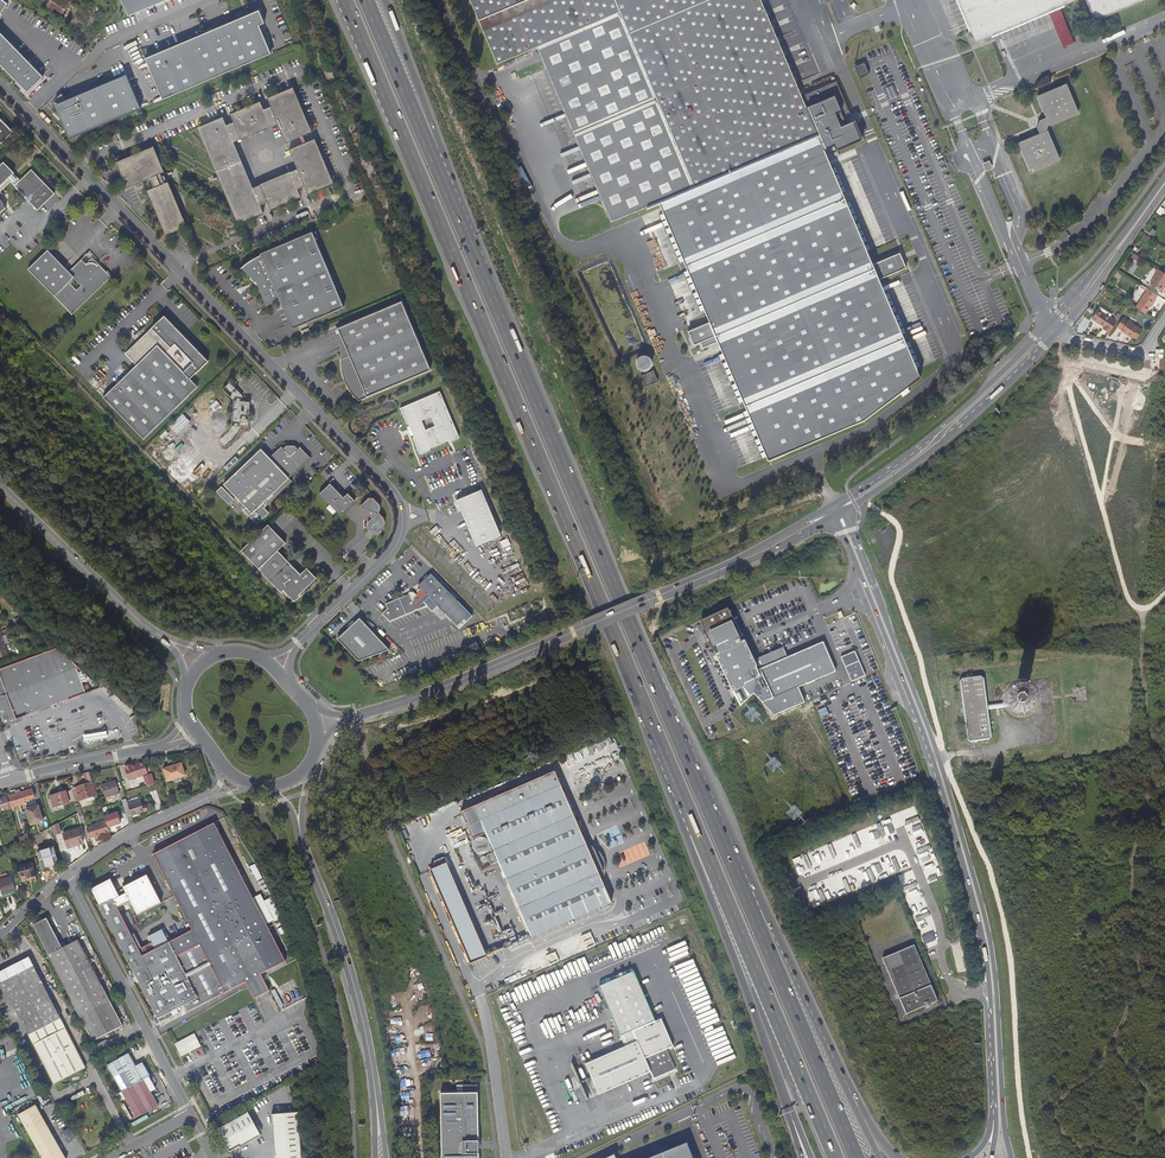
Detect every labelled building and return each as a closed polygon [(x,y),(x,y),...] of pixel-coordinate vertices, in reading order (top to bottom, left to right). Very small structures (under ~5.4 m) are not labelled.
[(73,4),(67,0),(51,0),(46,8),(86,35),(96,19),(79,8),(73,4)] [(129,16),(167,0),(122,0),(129,16)] [(659,201),(711,322),(690,331),(695,344),(702,342),(704,347),(719,341),(770,459),(866,419),(920,377),(880,278),(907,266),(900,251),(873,263),(824,149),(834,145),(837,149),(862,138),(854,120),(848,123),(844,115),(851,112),(837,80),(802,95),(797,84),(761,0),(471,0),(498,63),(538,46),(612,221),(659,201)] [(972,30),(978,45),(996,37),(1063,9),(1083,0),(959,0),(972,30)] [(1097,24),(1152,0),(1086,0),(1097,24)] [(146,59),(163,99),(277,50),(259,10),(146,59)] [(43,77),(0,33),(0,65),(27,93),(43,77)] [(856,65),(860,76),(870,73),(865,61),(856,65)] [(55,105),(67,138),(141,111),(128,78),(65,101),(63,96),(58,98),(60,103),(55,105)] [(13,85),(19,91),(22,89),(16,82),(13,85)] [(1020,146),(1032,173),(1035,174),(1059,163),(1061,158),(1051,134),(1048,132),(1051,126),(1053,127),(1079,116),(1080,112),(1070,87),(1067,85),(1041,97),(1039,100),(1048,119),(1042,122),(1039,129),(1041,135),(1022,144),(1020,146)] [(293,87),(291,89),(310,133),(313,132),(293,87)] [(332,185),(313,140),(304,144),(301,145),(290,150),(298,169),(290,172),(260,184),(260,185),(253,188),(234,142),(241,139),(242,140),(271,127),(271,126),(278,123),(287,143),(298,138),(302,137),(310,133),(291,89),(268,98),(271,107),(264,110),(261,104),(231,117),(234,122),(227,126),(223,117),(200,127),(220,173),(241,223),(264,213),(260,205),(267,202),(270,207),(300,194),(297,189),(305,186),(308,194),(332,185)] [(230,114),(231,117),(261,104),(260,101),(230,114)] [(0,119),(0,143),(1,144),(14,132),(0,119)] [(507,126),(509,132),(515,130),(512,124),(507,126)] [(238,224),(241,223),(220,173),(200,127),(197,128),(216,174),(238,224)] [(316,139),(313,140),(332,185),(335,184),(316,139)] [(116,162),(117,165),(155,149),(153,146),(116,162)] [(169,234),(185,227),(166,183),(165,183),(164,181),(165,179),(166,178),(165,177),(164,176),(162,176),(161,174),(164,172),(155,149),(117,165),(127,188),(150,178),(154,188),(150,190),(158,208),(169,234)] [(55,193),(31,169),(20,180),(14,173),(14,172),(3,162),(0,165),(0,192),(11,181),(14,185),(14,186),(38,209),(55,193)] [(169,182),(166,183),(185,227),(187,226),(169,182)] [(166,235),(169,234),(158,208),(150,190),(147,191),(166,235)] [(301,198),(300,194),(270,207),(271,210),(301,198)] [(283,308),(289,305),(299,327),(344,308),(312,232),(260,254),(261,256),(251,261),(242,268),(255,283),(257,282),(267,307),(280,301),(283,308)] [(69,272),(48,250),(29,270),(54,296),(72,315),(96,292),(112,276),(107,271),(106,272),(99,265),(98,266),(97,264),(94,263),(94,262),(91,259),(88,262),(86,264),(81,259),(72,269),(72,270),(69,272)] [(1127,270),(1132,274),(1139,265),(1134,261),(1127,270)] [(1159,270),(1150,284),(1161,291),(1164,284),(1164,273),(1159,270)] [(1157,295),(1148,289),(1136,307),(1145,314),(1150,307),(1155,299),(1157,295)] [(349,356),(341,359),(341,362),(341,366),(341,370),(342,373),(343,377),(345,382),(347,386),(349,390),(353,395),(356,398),(359,400),(402,382),(431,370),(401,301),(337,329),(339,333),(349,356)] [(299,327),(289,305),(283,308),(293,330),(299,327)] [(1110,331),(1117,321),(1098,309),(1092,319),(1103,327),(1110,331)] [(166,317),(161,320),(170,329),(172,328),(174,331),(173,332),(179,339),(182,336),(200,356),(202,354),(181,333),(166,317)] [(1122,329),(1122,330),(1128,333),(1127,335),(1131,338),(1132,337),(1136,339),(1142,330),(1128,321),(1127,321),(1123,318),(1118,327),(1122,329)] [(170,329),(161,320),(141,341),(143,344),(141,346),(138,343),(127,354),(137,365),(104,397),(144,439),(183,402),(198,387),(191,379),(209,361),(202,354),(200,356),(182,336),(179,339),(173,332),(174,331),(172,328),(170,329)] [(341,357),(341,359),(349,356),(339,333),(336,334),(337,339),(339,344),(341,349),(341,352),(341,357)] [(645,374),(653,363),(643,355),(634,366),(645,374)] [(641,376),(645,387),(657,382),(653,371),(641,376)] [(441,391),(402,407),(408,423),(410,423),(415,436),(414,437),(421,453),(432,449),(431,447),(449,440),(450,441),(460,437),(441,391)] [(210,406),(214,412),(221,407),(216,401),(210,406)] [(185,417),(179,423),(176,420),(170,427),(179,436),(191,423),(185,417)] [(222,434),(212,424),(207,430),(217,440),(222,434)] [(288,447),(288,445),(286,445),(283,448),(281,446),(270,457),(261,448),(224,484),(247,507),(245,509),(250,516),(264,502),(267,505),(293,481),(290,478),(311,457),(300,447),(298,449),(295,446),(292,446),(292,447),(288,447)] [(340,515),(355,501),(348,493),(344,497),(330,484),(320,494),(340,515)] [(235,499),(222,486),(216,491),(229,505),(235,499)] [(482,490),(458,500),(477,545),(501,535),(482,490)] [(373,532),(372,534),(373,535),(378,535),(384,529),(385,518),(380,513),(381,511),(381,510),(381,508),(381,507),(380,506),(378,504),(374,499),(368,498),(360,506),(372,519),(368,523),(368,529),(369,531),(371,531),(373,532)] [(242,550),(259,568),(281,591),(282,591),(287,596),(288,597),(290,598),(291,598),(293,598),(294,598),(295,597),(299,594),(304,589),(316,577),(307,567),(300,573),(278,550),(286,543),(268,524),(242,550)] [(433,535),(439,529),(436,526),(430,532),(433,535)] [(409,592),(409,594),(386,604),(384,609),(378,612),(383,620),(422,611),(428,616),(433,611),(455,633),(468,620),(426,578),(419,585),(421,589),(421,590),(420,589),(417,591),(418,592),(416,594),(415,592),(413,592),(410,592),(409,592)] [(704,629),(740,706),(754,694),(774,716),(805,702),(798,688),(836,672),(823,642),(788,658),(759,671),(754,661),(745,641),(741,643),(740,640),(744,638),(734,616),(732,617),(728,608),(701,621),(704,629)] [(390,651),(359,619),(337,639),(359,663),(390,651)] [(0,631),(0,657),(9,654),(0,631)] [(4,722),(30,713),(86,692),(77,668),(79,667),(59,647),(0,669),(0,692),(1,693),(0,693),(0,711),(4,722)] [(783,648),(754,661),(759,671),(788,658),(783,648)] [(990,742),(988,714),(987,709),(985,682),(980,679),(963,681),(960,686),(967,745),(970,747),(988,746),(990,742)] [(1011,707),(1010,709),(1011,710),(1011,712),(1013,714),(1015,715),(1017,716),(1020,716),(1022,715),(1024,713),(1025,711),(1025,708),(1025,706),(1024,704),(1022,702),(1020,701),(1017,701),(1015,702),(1013,703),(1011,705),(1011,707)] [(4,722),(6,726),(32,717),(30,713),(4,722)] [(94,740),(108,737),(106,731),(99,732),(83,735),(85,742),(94,740)] [(131,764),(124,767),(129,781),(144,776),(146,782),(146,781),(147,786),(155,784),(152,774),(148,775),(144,762),(131,766),(131,764)] [(167,781),(184,776),(181,763),(163,769),(167,781)] [(93,782),(90,772),(84,773),(87,784),(93,782)] [(555,772),(461,813),(472,840),(486,834),(529,932),(530,934),(532,938),(612,903),(602,881),(597,870),(604,868),(596,850),(590,853),(586,844),(555,772)] [(106,798),(120,793),(116,780),(101,785),(106,798)] [(97,796),(93,782),(87,784),(73,788),(73,789),(77,802),(86,799),(94,797),(97,796)] [(20,806),(25,804),(24,801),(35,798),(32,789),(20,793),(19,790),(15,791),(16,794),(20,806)] [(53,808),(69,803),(66,791),(49,796),(53,808)] [(6,795),(10,809),(16,807),(18,813),(21,812),(20,806),(16,794),(9,796),(9,794),(6,795)] [(4,795),(5,797),(0,798),(0,812),(8,809),(9,812),(11,811),(10,809),(6,795),(4,795)] [(129,825),(134,824),(133,822),(132,816),(128,805),(126,799),(122,800),(130,825),(129,825)] [(128,805),(132,816),(148,811),(145,804),(142,805),(141,800),(128,805)] [(79,817),(83,816),(80,806),(79,806),(78,803),(75,804),(78,813),(79,817)] [(30,825),(43,821),(38,806),(25,810),(30,825)] [(105,821),(107,828),(120,824),(116,813),(104,817),(105,821)] [(904,825),(905,824),(900,813),(893,816),(897,825),(903,822),(904,825)] [(107,828),(105,821),(91,826),(91,827),(86,829),(89,838),(94,837),(94,838),(104,835),(109,833),(107,828)] [(58,823),(52,826),(55,835),(62,833),(58,823)] [(192,931),(169,943),(156,950),(142,957),(132,936),(118,909),(130,902),(138,916),(162,904),(147,876),(123,888),(124,890),(118,893),(111,880),(91,890),(160,1023),(173,1016),(172,1012),(184,1006),(188,1013),(246,984),(248,987),(263,979),(261,976),(286,963),(215,825),(154,856),(192,931)] [(79,845),(84,843),(79,829),(63,834),(67,847),(78,844),(79,845)] [(20,844),(29,841),(27,835),(19,838),(20,844)] [(604,876),(605,873),(606,870),(606,867),(605,864),(605,862),(604,860),(603,857),(602,855),(601,854),(598,851),(596,849),(595,848),(592,847),(589,845),(586,844),(590,853),(596,850),(604,868),(597,870),(602,881),(603,879),(604,876)] [(869,844),(861,847),(864,854),(872,851),(869,844)] [(42,868),(59,863),(54,847),(36,852),(42,868)] [(900,855),(891,858),(895,867),(897,866),(900,871),(910,866),(905,855),(901,857),(900,855)] [(486,958),(444,857),(434,862),(436,868),(429,871),(470,964),(486,958)] [(21,881),(35,876),(31,863),(17,867),(21,881)] [(263,880),(256,866),(251,869),(258,882),(263,880)] [(16,891),(12,877),(0,880),(0,889),(2,895),(16,891)] [(16,892),(16,891),(2,895),(3,900),(17,895),(16,892)] [(156,950),(169,943),(163,932),(162,930),(149,937),(152,942),(156,950)] [(932,931),(921,935),(924,944),(936,940),(932,931)] [(69,961),(55,934),(49,937),(47,935),(41,938),(56,968),(55,968),(93,1042),(123,1026),(85,953),(69,961)] [(156,950),(152,942),(142,948),(135,934),(132,936),(142,957),(156,950)] [(882,958),(906,1014),(938,1000),(914,945),(882,958)] [(29,958),(0,973),(0,979),(32,1041),(54,1084),(86,1068),(50,998),(29,958)] [(270,992),(263,979),(248,987),(254,1000),(270,992)] [(586,1063),(600,1095),(651,1072),(654,1079),(689,1064),(671,1022),(665,1025),(662,1019),(633,1031),(638,1041),(586,1063)] [(202,1046),(195,1033),(175,1044),(182,1057),(202,1046)] [(148,1076),(150,1076),(143,1063),(136,1066),(129,1053),(107,1065),(122,1091),(148,1076)] [(148,1076),(122,1091),(125,1098),(137,1118),(158,1106),(150,1092),(156,1089),(148,1076)] [(477,1085),(463,1085),(463,1093),(457,1093),(440,1094),(441,1157),(479,1157),(477,1085)] [(122,1091),(116,1094),(120,1101),(125,1098),(122,1091)] [(19,1115),(43,1157),(66,1157),(36,1105),(19,1115)] [(298,1112),(272,1114),(276,1157),(301,1157),(298,1112)] [(261,1134),(248,1113),(218,1130),(230,1152),(261,1134)] [(687,1143),(650,1157),(692,1157),(687,1143)]
